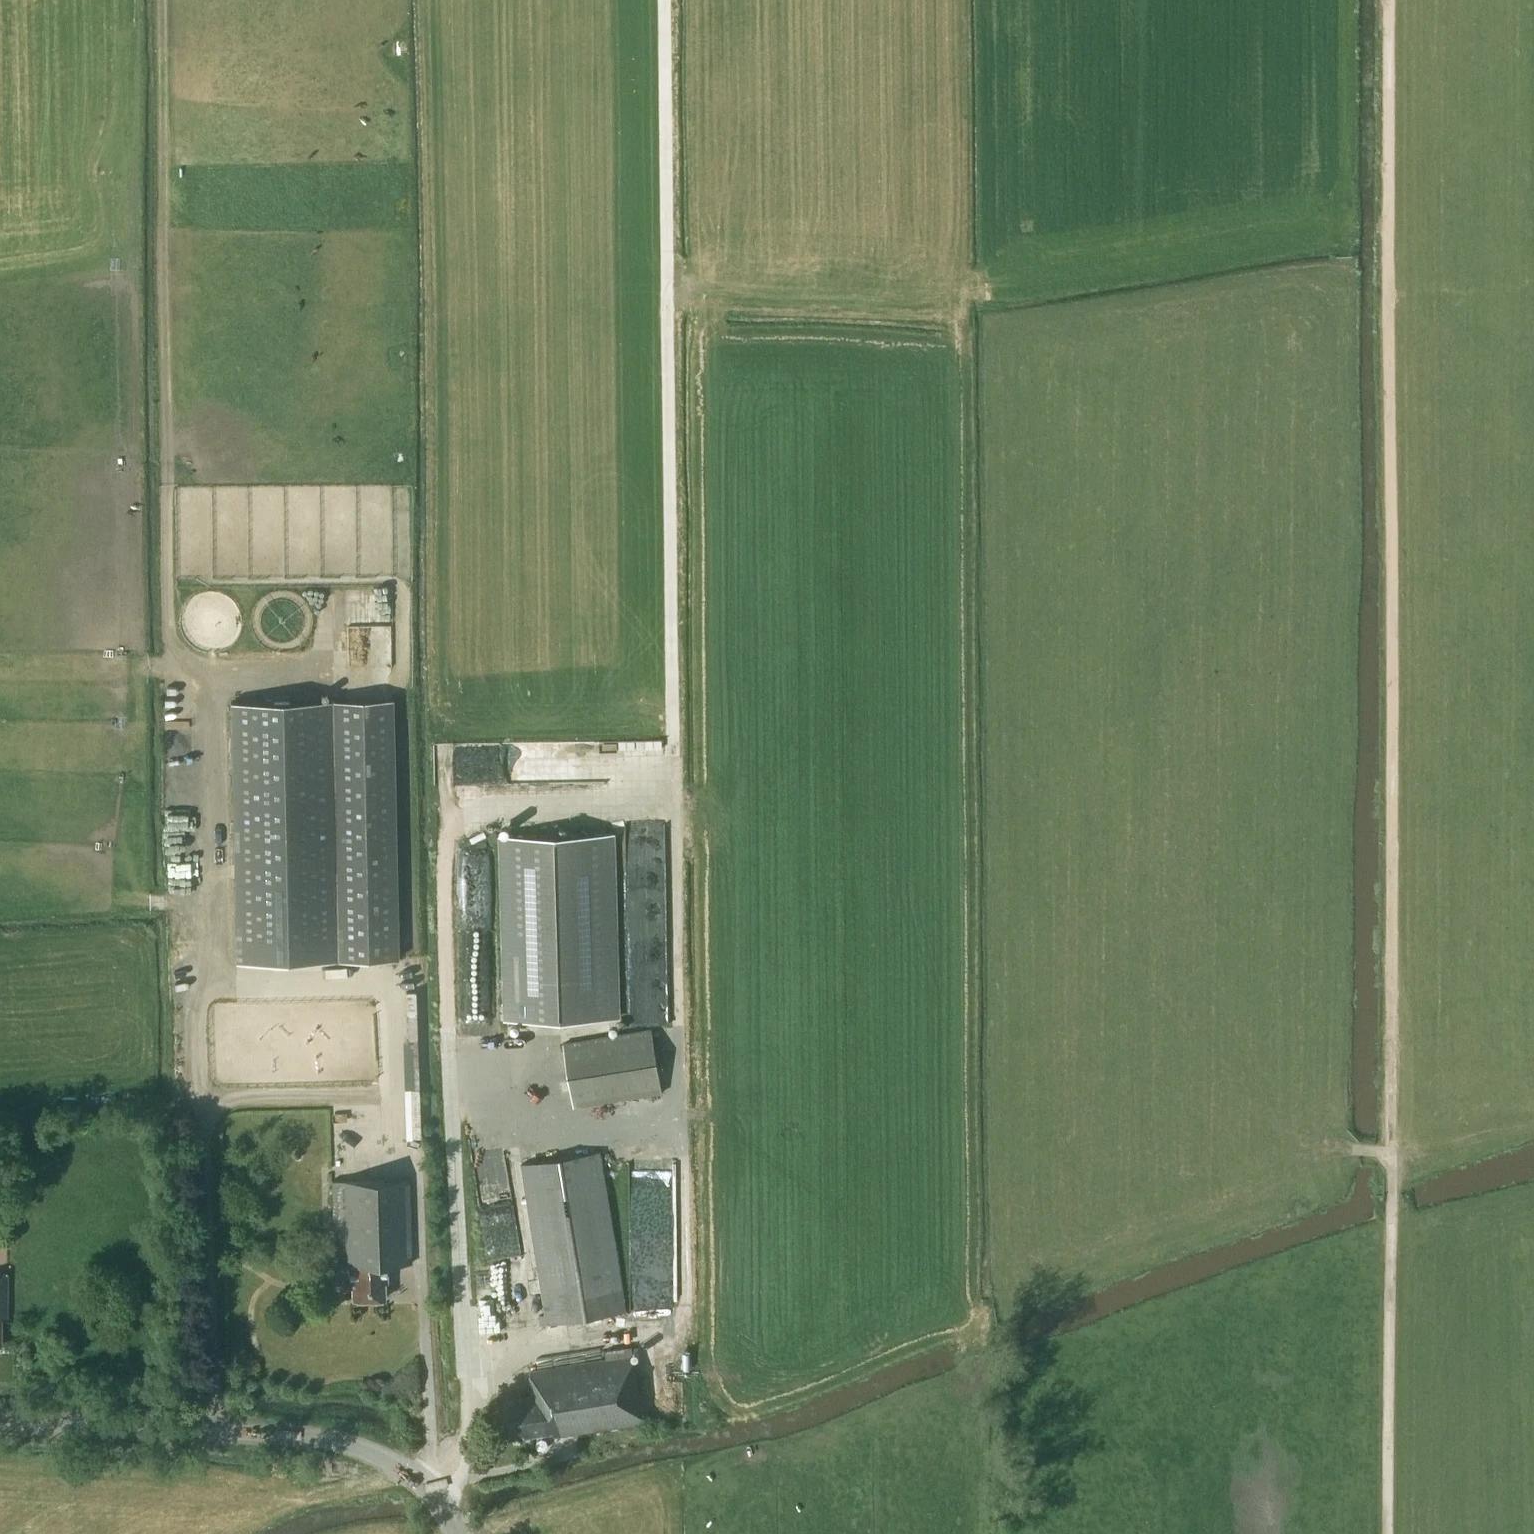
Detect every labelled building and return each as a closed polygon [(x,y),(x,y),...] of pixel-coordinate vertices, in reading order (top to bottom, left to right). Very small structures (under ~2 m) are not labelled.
[(232,703),(238,963),(399,960),(393,700),(232,703)] [(621,1015),(616,831),(499,834),(504,1019),(621,1015)] [(663,1092),(652,1027),(564,1042),(575,1107),(663,1092)] [(627,1310),(601,1150),(521,1163),(546,1313),(539,1314),(541,1324),(627,1310)] [(387,1265),(412,1264),(410,1180),(332,1182),(334,1251),(342,1251),(343,1265),(349,1265),(350,1287),(352,1287),(353,1300),(385,1299),(385,1283),(388,1283),(387,1265)] [(9,1275),(0,1275),(0,1343),(1,1343),(2,1316),(7,1316),(9,1275)] [(553,1438),(644,1425),(633,1346),(606,1350),(607,1359),(531,1370),(535,1396),(522,1398),(522,1391),(501,1394),(502,1404),(500,1405),(504,1435),(528,1432),(528,1437),(552,1433),(553,1438)]
